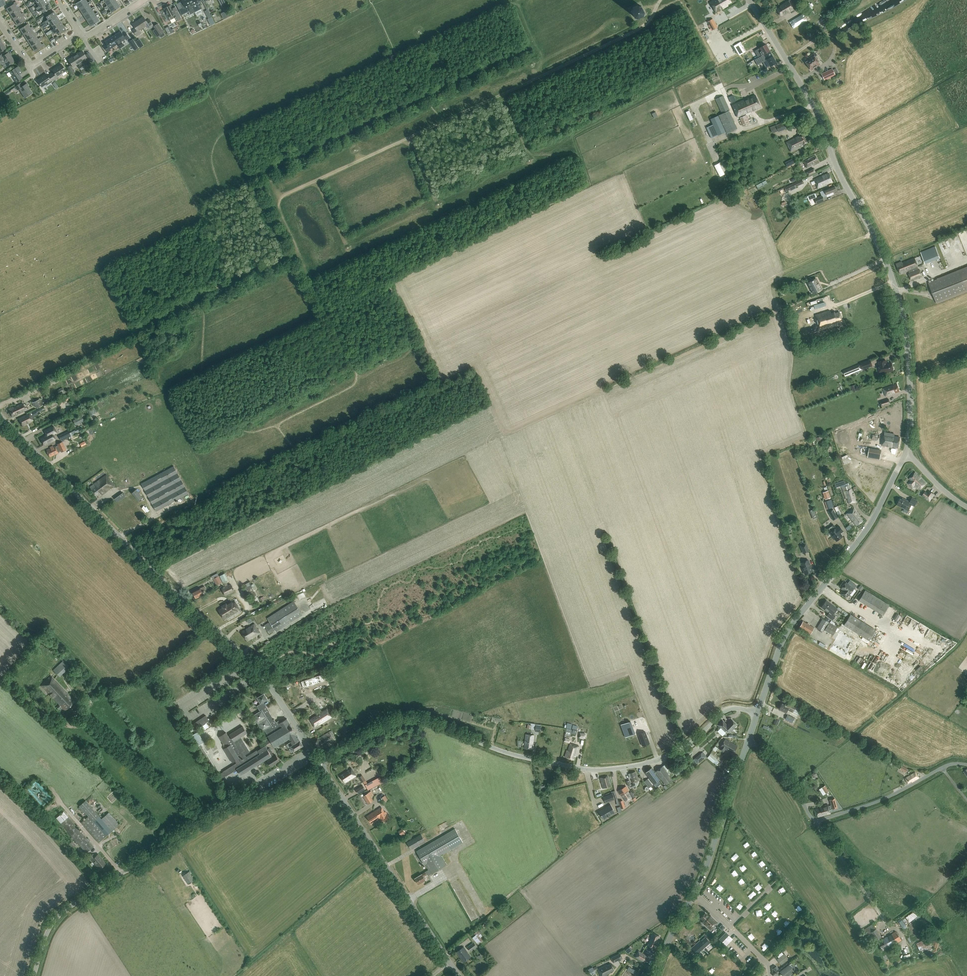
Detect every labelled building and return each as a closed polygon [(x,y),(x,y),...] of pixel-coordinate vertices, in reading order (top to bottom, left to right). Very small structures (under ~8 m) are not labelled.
[(37,9),(48,2),(46,0),(41,0),(37,3),(39,5),(36,7),(37,9)] [(80,9),(87,4),(90,2),(90,1),(87,3),(85,0),(81,0),(76,3),(80,9)] [(179,9),(181,15),(183,14),(185,13),(189,11),(194,12),(195,12),(189,0),(182,0),(183,3),(185,6),(182,8),(180,8),(179,9)] [(195,12),(202,8),(200,5),(202,4),(200,2),(199,0),(196,0),(189,0),(195,12)] [(710,2),(716,13),(723,9),(718,0),(713,0),(710,2)] [(723,9),(728,6),(727,4),(731,2),(730,0),(718,0),(723,9)] [(6,8),(10,14),(20,7),(19,6),(17,7),(15,5),(17,3),(15,1),(13,2),(14,3),(6,8)] [(106,9),(108,7),(111,11),(108,13),(109,14),(112,12),(120,7),(116,1),(105,8),(106,9)] [(784,14),(793,9),(788,1),(782,5),(782,6),(776,9),(780,15),(784,13),(784,14)] [(37,9),(37,10),(38,11),(41,9),(43,12),(51,7),(48,2),(37,9)] [(80,9),(83,14),(91,9),(94,7),(91,8),(88,4),(91,3),(90,2),(87,4),(80,9)] [(164,8),(167,14),(166,14),(169,20),(175,17),(176,21),(181,18),(175,7),(172,8),(171,4),(164,8)] [(637,17),(643,14),(644,11),(641,6),(638,4),(632,7),(631,10),(634,16),(637,17)] [(10,14),(14,19),(23,13),(23,12),(21,13),(19,10),(21,9),(20,7),(10,14)] [(83,14),(87,20),(98,12),(94,14),(92,10),(95,8),(94,7),(91,9),(83,14)] [(213,22),(216,20),(209,8),(206,10),(213,22)] [(45,21),(41,23),(43,25),(46,22),(46,23),(57,16),(54,11),(46,16),(48,19),(45,21)] [(96,16),(98,14),(99,16),(101,16),(98,12),(87,20),(91,26),(99,20),(96,16)] [(25,15),(23,13),(14,19),(17,25),(25,20),(23,16),(25,15)] [(794,20),(790,23),(793,28),(806,20),(803,14),(799,17),(794,20)] [(57,16),(46,23),(48,25),(50,23),(52,25),(60,20),(57,16)] [(144,16),(138,20),(143,27),(147,25),(148,28),(153,25),(149,19),(147,21),(144,16)] [(48,32),(46,33),(47,35),(52,32),(63,25),(60,20),(52,25),(54,28),(51,30),(48,32)] [(133,30),(137,35),(142,32),(140,30),(143,27),(138,20),(133,23),(136,28),(133,30)] [(709,25),(712,30),(718,27),(715,22),(709,25)] [(20,28),(23,34),(33,28),(32,26),(30,27),(28,23),(20,28)] [(164,32),(158,23),(155,25),(153,26),(155,29),(152,30),(157,37),(158,37),(160,36),(161,37),(161,38),(162,37),(165,35),(164,32)] [(63,25),(52,32),(53,33),(56,32),(58,34),(66,29),(63,25)] [(23,34),(27,40),(37,33),(36,32),(34,33),(32,30),(34,29),(33,28),(23,34)] [(117,34),(113,37),(119,45),(120,48),(124,45),(121,41),(126,38),(126,39),(129,37),(126,32),(123,34),(121,31),(117,33),(117,34)] [(27,40),(31,45),(41,39),(39,37),(38,38),(36,35),(38,34),(37,33),(27,40)] [(110,48),(116,45),(117,46),(119,45),(113,37),(109,39),(105,41),(107,44),(104,46),(108,52),(111,50),(110,48)] [(42,46),(43,47),(45,45),(43,43),(41,44),(39,41),(41,40),(41,39),(31,45),(35,51),(42,46)] [(137,49),(138,48),(133,39),(132,39),(129,41),(134,50),(137,49)] [(770,50),(766,44),(760,47),(760,48),(757,49),(759,52),(757,53),(753,47),(750,49),(742,53),(740,49),(736,51),(739,55),(741,54),(743,58),(752,54),(754,57),(757,55),(758,56),(763,53),(764,54),(770,50)] [(76,53),(74,54),(84,68),(86,66),(84,62),(83,63),(82,61),(87,58),(82,50),(77,53),(76,53)] [(763,53),(758,56),(758,57),(755,59),(758,64),(766,59),(770,66),(771,66),(771,67),(774,65),(773,64),(776,62),(770,50),(764,54),(763,53)] [(0,54),(0,60),(3,59),(7,65),(14,61),(8,51),(8,52),(8,53),(6,51),(2,53),(0,54)] [(89,52),(85,54),(91,62),(94,60),(89,52)] [(809,60),(805,62),(811,70),(819,64),(814,56),(816,55),(814,53),(807,57),(809,60)] [(81,70),(84,68),(74,54),(73,55),(73,56),(68,59),(73,67),(78,63),(79,65),(78,66),(81,70)] [(53,72),(50,73),(54,80),(58,78),(57,77),(66,71),(61,64),(56,67),(55,67),(52,69),(53,72)] [(72,74),(75,72),(70,65),(67,67),(72,74)] [(22,72),(18,66),(9,72),(16,82),(22,78),(19,74),(22,72)] [(835,74),(832,69),(821,74),(824,80),(835,74)] [(52,82),(54,80),(50,73),(47,75),(46,73),(42,75),(42,76),(37,79),(42,87),(51,81),(52,82)] [(32,92),(28,87),(29,86),(26,83),(22,86),(20,83),(15,86),(17,90),(19,88),(25,97),(32,92)] [(721,120),(725,130),(726,133),(737,129),(729,110),(730,110),(723,95),(715,99),(722,113),(719,115),(721,120)] [(760,107),(754,95),(732,105),(737,117),(760,107)] [(743,126),(750,123),(746,114),(740,117),(743,126)] [(711,120),(718,134),(719,136),(721,135),(720,133),(725,130),(718,116),(711,120)] [(772,133),(778,130),(786,127),(784,122),(770,127),(772,133)] [(804,133),(786,142),(791,152),(803,146),(803,144),(808,142),(804,133)] [(815,155),(803,161),(807,167),(813,164),(814,165),(819,162),(815,155)] [(828,173),(814,179),(817,188),(832,181),(828,173)] [(790,190),(796,188),(795,187),(804,183),(802,179),(784,188),(786,192),(790,190)] [(822,196),(815,199),(817,203),(824,200),(823,197),(826,196),(826,197),(834,194),(833,192),(836,191),(834,186),(820,191),(822,196)] [(935,246),(920,252),(925,264),(940,258),(935,246)] [(918,266),(915,258),(902,263),(902,261),(897,263),(901,273),(909,270),(909,273),(911,280),(922,276),(919,269),(917,267),(918,266)] [(928,283),(937,303),(966,291),(966,267),(928,283)] [(817,285),(815,279),(810,282),(812,285),(810,286),(814,293),(821,289),(819,284),(817,285)] [(822,297),(809,302),(810,306),(823,301),(822,297)] [(819,329),(842,323),(839,312),(835,313),(834,311),(831,313),(830,310),(815,315),(819,329)] [(871,360),(861,363),(863,369),(873,365),(871,360)] [(886,360),(879,361),(880,364),(879,364),(881,373),(889,372),(889,371),(894,370),(893,369),(894,369),(894,367),(893,366),(892,363),(887,363),(886,360)] [(847,369),(848,374),(852,372),(852,371),(859,368),(858,365),(847,369)] [(897,384),(883,389),(886,396),(900,391),(897,384)] [(69,400),(68,399),(70,398),(69,395),(73,393),(72,391),(66,394),(66,395),(57,400),(60,405),(69,400)] [(43,405),(42,403),(43,402),(42,399),(40,400),(40,399),(32,402),(34,406),(35,405),(36,408),(43,405)] [(16,415),(26,410),(23,403),(13,407),(12,407),(8,409),(12,417),(16,415)] [(22,426),(33,420),(32,417),(34,416),(38,414),(37,413),(44,409),(42,407),(30,413),(19,418),(22,426)] [(83,421),(84,420),(81,415),(80,416),(75,419),(78,424),(83,421)] [(67,432),(59,436),(61,440),(76,433),(90,426),(89,423),(75,430),(74,428),(73,428),(67,432)] [(44,445),(56,439),(53,434),(57,432),(53,426),(44,430),(46,435),(40,438),(44,445)] [(898,447),(900,437),(894,436),(894,438),(884,436),(882,444),(898,447)] [(46,450),(50,457),(59,452),(58,452),(61,451),(61,452),(66,449),(62,441),(57,444),(58,445),(56,446),(55,445),(53,446),(53,445),(49,447),(50,448),(46,450)] [(880,454),(881,450),(870,447),(868,454),(880,457),(880,454)] [(156,511),(189,493),(174,466),(141,483),(156,511)] [(908,483),(912,487),(915,484),(920,489),(926,483),(915,472),(909,478),(911,480),(908,483)] [(107,474),(90,487),(97,496),(101,493),(102,495),(115,485),(107,474)] [(846,490),(845,490),(848,498),(847,498),(849,504),(856,502),(855,498),(854,498),(850,489),(849,485),(844,486),(846,490)] [(135,504),(139,501),(143,497),(136,489),(128,496),(135,504)] [(822,492),(825,499),(831,497),(828,490),(822,492)] [(928,495),(925,492),(923,495),(930,500),(934,494),(930,491),(928,495)] [(119,494),(118,493),(113,497),(117,502),(125,496),(122,492),(119,494)] [(897,504),(909,510),(912,504),(915,506),(918,500),(912,497),(910,502),(903,498),(902,499),(900,498),(897,504)] [(847,513),(856,525),(863,520),(859,515),(859,514),(854,507),(847,513)] [(827,512),(832,520),(836,518),(831,509),(827,512)] [(826,528),(830,533),(836,541),(843,536),(840,533),(843,531),(839,526),(836,528),(833,524),(826,528)] [(801,545),(804,553),(809,551),(806,543),(801,545)] [(808,559),(800,563),(804,574),(813,571),(808,559)] [(220,576),(224,584),(228,582),(227,580),(228,580),(225,573),(220,576)] [(222,582),(219,576),(213,578),(216,585),(222,582)] [(249,582),(244,585),(251,598),(256,595),(249,582)] [(843,591),(840,594),(846,598),(849,594),(854,588),(846,582),(845,583),(844,583),(842,586),(842,587),(841,588),(844,590),(843,591)] [(235,591),(231,583),(221,588),(225,596),(235,591)] [(196,598),(204,594),(202,591),(206,589),(204,586),(201,588),(200,588),(193,591),(196,598)] [(859,600),(883,615),(889,604),(865,590),(859,600)] [(837,608),(826,600),(821,606),(829,612),(827,615),(832,619),(835,615),(833,614),(837,608)] [(218,609),(224,620),(238,611),(237,610),(240,609),(235,601),(233,602),(232,601),(227,603),(226,602),(220,605),(221,607),(218,609)] [(264,625),(270,633),(275,630),(276,631),(303,615),(294,601),(267,618),(270,622),(264,625)] [(844,625),(869,640),(876,630),(850,614),(844,624),(844,625)] [(822,618),(817,628),(823,632),(824,630),(833,635),(837,627),(822,618)] [(800,627),(810,633),(814,627),(803,621),(800,627)] [(247,641),(260,633),(255,623),(241,631),(247,641)] [(841,638),(844,632),(839,629),(835,635),(841,638)] [(893,629),(893,631),(892,631),(891,635),(899,637),(900,630),(893,629)] [(877,643),(887,650),(888,648),(879,641),(877,643)] [(918,655),(920,652),(911,646),(909,649),(918,655)] [(930,657),(933,660),(935,656),(927,650),(923,655),(929,659),(930,657)] [(863,667),(866,661),(860,658),(857,664),(863,667)] [(53,670),(59,676),(69,667),(63,661),(53,670)] [(320,673),(305,678),(308,685),(306,686),(308,691),(317,688),(315,680),(321,678),(320,673)] [(75,701),(51,675),(41,685),(59,704),(57,707),(59,709),(61,706),(65,710),(75,701)] [(260,703),(257,705),(257,706),(259,710),(260,710),(266,706),(264,702),(268,699),(264,693),(257,697),(260,703)] [(786,700),(785,704),(782,703),(779,709),(786,712),(788,709),(797,714),(799,715),(802,709),(800,707),(796,705),(786,700)] [(282,726),(280,722),(279,720),(276,722),(274,718),(274,719),(269,711),(270,711),(266,706),(260,710),(253,715),(255,720),(262,731),(265,729),(268,735),(282,726)] [(311,720),(315,727),(332,716),(327,708),(317,715),(318,716),(311,720)] [(299,737),(287,718),(280,722),(282,726),(268,735),(269,736),(266,737),(268,740),(265,741),(268,746),(273,744),(274,747),(278,745),(283,742),(289,738),(291,742),(299,737)] [(723,720),(719,725),(725,731),(726,729),(729,732),(732,730),(733,730),(734,728),(734,727),(737,724),(732,719),(727,724),(723,720)] [(630,721),(620,724),(625,737),(635,733),(630,721)] [(636,724),(637,729),(640,728),(641,731),(646,730),(646,728),(649,727),(648,722),(644,722),(636,724)] [(226,732),(219,736),(224,743),(226,747),(224,748),(232,762),(235,760),(237,763),(223,771),(226,775),(237,768),(241,775),(249,769),(257,765),(267,758),(268,759),(267,759),(271,766),(274,764),(275,764),(275,763),(279,761),(275,754),(274,755),(272,753),(273,752),(270,747),(267,749),(265,745),(259,750),(258,749),(247,756),(245,754),(250,751),(241,737),(247,733),(243,726),(230,734),(232,737),(230,738),(226,732)] [(203,730),(207,739),(212,736),(208,728),(203,730)] [(313,741),(318,750),(336,738),(331,730),(313,741)] [(204,742),(197,731),(192,734),(199,745),(204,742)] [(649,743),(645,731),(638,734),(642,745),(649,743)] [(526,734),(525,748),(533,749),(533,744),(534,735),(526,734)] [(303,745),(299,737),(291,742),(286,744),(286,745),(288,748),(290,747),(291,748),(289,749),(291,752),(294,750),(303,745)] [(737,746),(725,739),(720,749),(724,751),(725,749),(733,753),(737,746)] [(578,745),(570,743),(568,750),(567,750),(565,756),(574,759),(578,745)] [(701,752),(694,758),(698,763),(705,757),(701,752)] [(717,758),(710,753),(707,757),(713,762),(717,758)] [(656,771),(666,784),(673,779),(671,777),(673,775),(665,764),(662,766),(656,771)] [(680,765),(673,769),(676,775),(684,771),(680,765)] [(645,772),(649,777),(654,784),(661,778),(652,767),(645,772)] [(345,782),(356,775),(351,768),(340,775),(345,782)] [(639,780),(636,771),(629,774),(630,777),(631,777),(633,782),(639,780)] [(919,777),(915,772),(905,778),(907,782),(911,780),(912,781),(919,777)] [(600,778),(603,788),(611,786),(608,776),(600,778)] [(648,778),(644,781),(649,788),(652,785),(648,778)] [(372,781),(365,784),(368,790),(375,786),(372,781)] [(363,784),(355,789),(358,793),(365,789),(363,784)] [(618,791),(621,796),(622,795),(626,801),(632,798),(628,791),(629,791),(626,786),(618,791)] [(374,800),(368,792),(363,796),(368,804),(374,800)] [(603,797),(606,803),(615,800),(612,793),(603,797)] [(837,807),(835,798),(829,799),(831,805),(828,806),(828,804),(819,806),(820,808),(815,809),(818,817),(830,813),(829,809),(832,809),(837,807)] [(101,819),(98,816),(85,800),(79,805),(80,806),(78,808),(85,816),(87,814),(88,816),(81,822),(99,842),(119,824),(108,812),(101,819)] [(599,811),(604,820),(615,812),(610,804),(599,811)] [(381,806),(378,809),(367,816),(372,823),(380,818),(382,821),(389,816),(386,811),(385,812),(381,806)] [(93,846),(68,817),(63,811),(56,818),(61,823),(86,853),(93,846)] [(446,864),(441,855),(462,842),(455,828),(417,851),(424,864),(425,863),(429,869),(425,871),(425,872),(422,874),(415,878),(418,884),(425,879),(423,876),(427,874),(427,875),(446,864)] [(421,834),(407,842),(411,849),(425,841),(421,834)] [(407,855),(414,868),(422,865),(415,851),(407,855)] [(99,868),(105,863),(101,859),(102,858),(98,853),(95,856),(93,854),(89,857),(96,865),(99,868)] [(399,860),(402,864),(405,862),(404,861),(409,859),(407,856),(399,860)] [(767,874),(770,878),(775,873),(772,869),(767,874)] [(182,875),(188,884),(194,880),(189,871),(182,875)] [(777,915),(782,911),(778,907),(773,911),(777,915)] [(710,930),(717,922),(711,916),(710,917),(706,913),(701,918),(705,922),(704,923),(710,930)] [(863,930),(871,943),(881,937),(872,923),(863,930)] [(484,937),(480,933),(482,932),(480,930),(479,932),(477,930),(474,933),(476,935),(480,940),(484,937)] [(883,951),(901,940),(896,931),(892,933),(892,934),(878,942),(883,951)] [(726,946),(732,938),(726,932),(719,939),(726,946)] [(652,933),(647,945),(654,948),(660,936),(652,933)] [(481,942),(480,940),(476,935),(472,937),(478,944),(481,942)] [(696,954),(710,942),(705,937),(692,949),(696,954)] [(934,950),(927,937),(916,943),(922,956),(934,950)] [(477,946),(474,942),(467,947),(470,951),(477,946)] [(471,957),(464,946),(456,952),(461,958),(460,959),(463,962),(471,957)] [(638,952),(635,957),(644,962),(647,957),(638,952)] [(620,953),(611,957),(613,962),(622,957),(620,953)] [(777,959),(781,964),(788,959),(784,953),(777,959)] [(601,975),(602,975),(603,975),(605,974),(608,973),(608,972),(614,969),(611,963),(607,965),(598,969),(601,975)] [(779,971),(783,975),(788,975),(794,971),(789,964),(779,971)]
